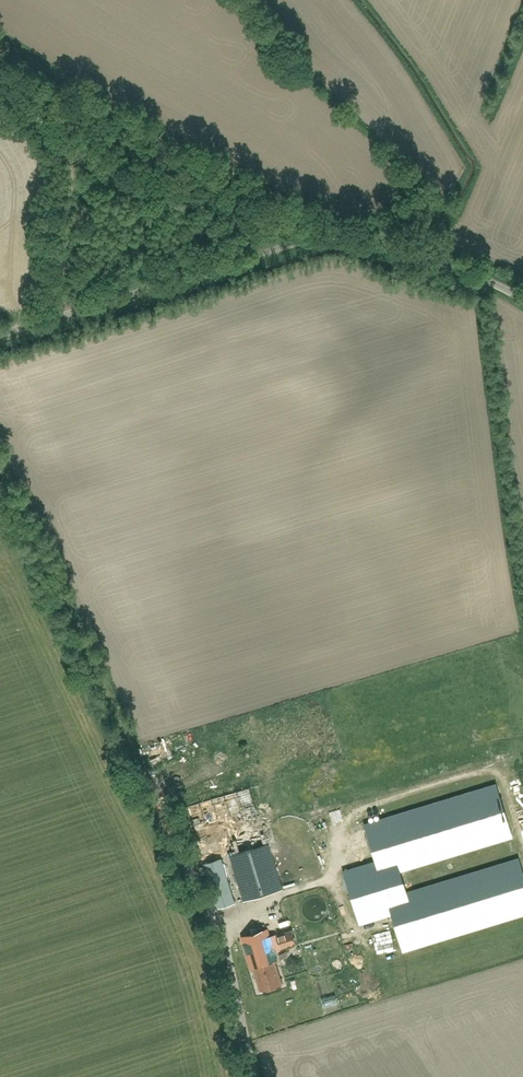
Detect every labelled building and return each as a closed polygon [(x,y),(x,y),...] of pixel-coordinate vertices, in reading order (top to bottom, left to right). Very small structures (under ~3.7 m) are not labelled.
[(221,842),(227,835),(229,826),(224,815),(218,811),(209,811),(202,814),(198,819),(196,830),(200,838),(210,844),(221,842)] [(271,848),(234,858),(246,900),(283,890),(271,848)] [(295,935),(276,940),(274,931),(243,940),(259,993),(289,985),(280,954),(297,950),(297,952),(330,949),(327,908),(293,911),(295,935)]
